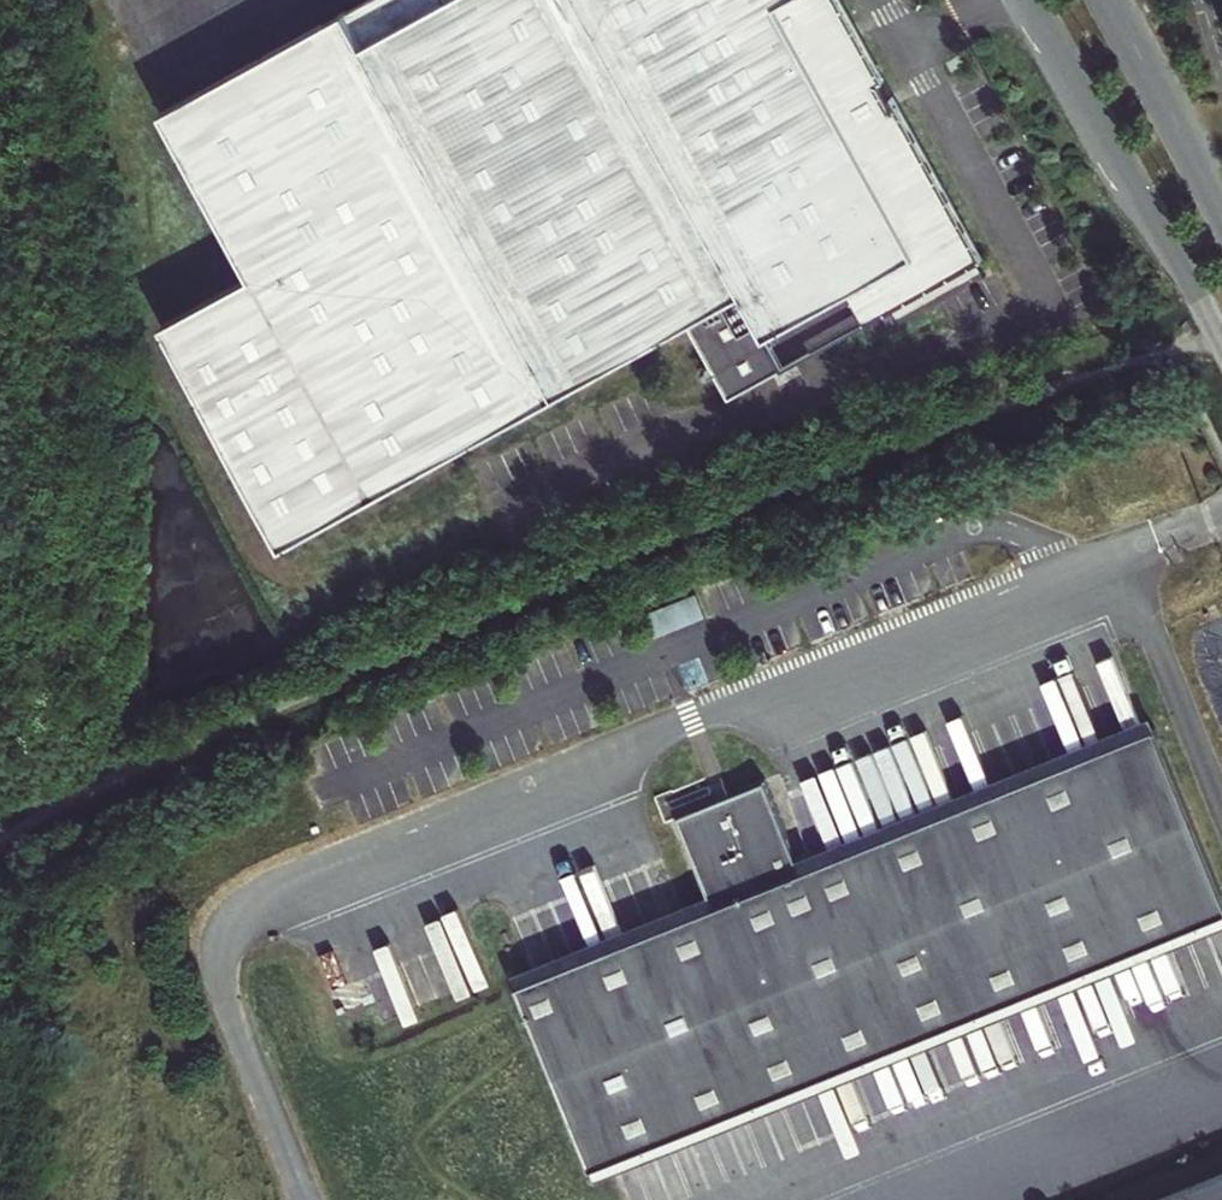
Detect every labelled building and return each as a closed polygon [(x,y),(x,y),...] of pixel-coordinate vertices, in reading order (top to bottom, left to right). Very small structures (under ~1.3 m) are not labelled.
[(446,1),(363,47),(345,15),(163,116),(253,280),(164,329),(286,549),(689,325),(731,400),(892,310),(978,262),(832,0),(447,0),(446,1)] [(345,15),(363,47),(446,1),(445,0),(372,0),(345,15)] [(978,262),(892,310),(898,321),(984,272),(978,262)] [(652,636),(705,616),(697,595),(644,615),(652,636)] [(1154,727),(800,870),(764,780),(675,815),(712,906),(516,985),(590,1168),(1221,913),(1221,895),(1154,727)] [(1175,1199),(1221,1199),(1221,1180),(1175,1199)]
